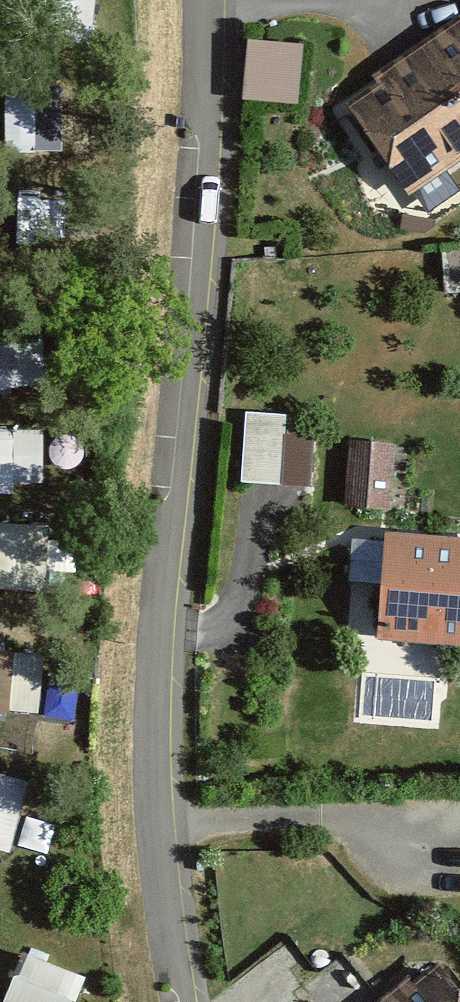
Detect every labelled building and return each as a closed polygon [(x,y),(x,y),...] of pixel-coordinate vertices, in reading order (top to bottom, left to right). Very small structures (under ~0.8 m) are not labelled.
[(414,47),(459,111),(459,17),(459,15),(414,47)] [(252,35),(250,95),(306,97),(308,37),(252,35)] [(459,159),(459,111),(414,47),(374,76),(378,82),(347,105),(411,194),(459,159)] [(12,73),(11,140),(90,142),(91,75),(12,73)] [(46,325),(0,322),(0,380),(43,382),(46,325)] [(316,479),(320,417),(248,413),(244,475),(316,479)] [(47,478),(45,423),(0,424),(0,480),(47,478)] [(347,503),(389,504),(391,443),(349,441),(347,503)] [(78,586),(82,522),(0,517),(0,581),(78,586)] [(386,535),(379,635),(459,641),(459,541),(386,535)] [(13,844),(32,774),(0,766),(0,840),(13,844)] [(89,970),(23,946),(5,997),(20,1001),(77,1001),(89,970)] [(436,964),(412,984),(406,977),(376,1001),(459,1001),(459,992),(436,964)]
